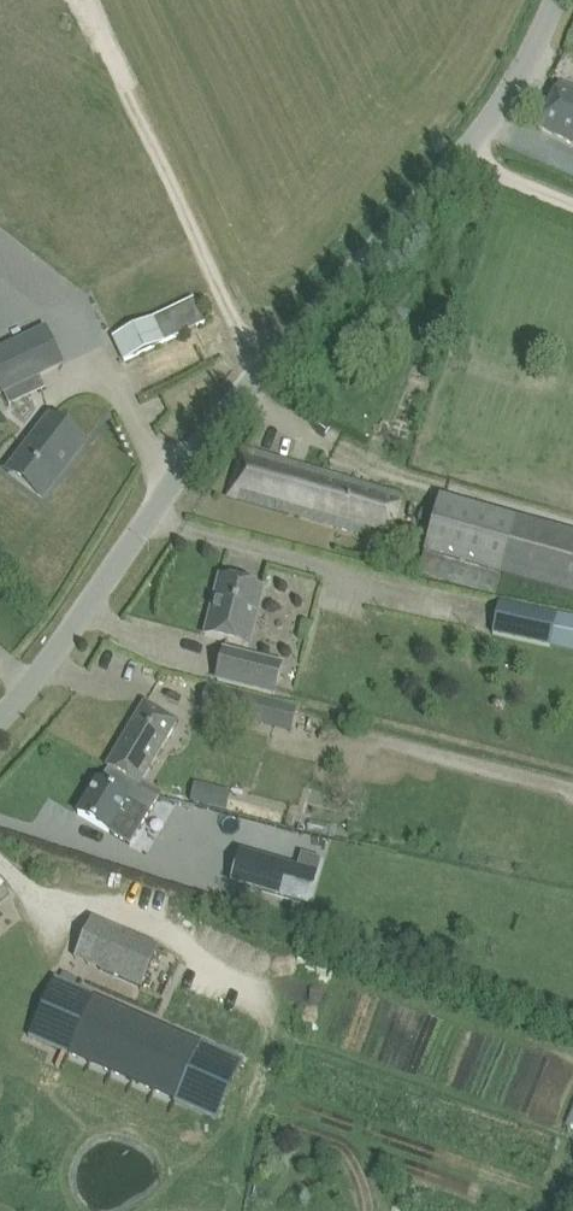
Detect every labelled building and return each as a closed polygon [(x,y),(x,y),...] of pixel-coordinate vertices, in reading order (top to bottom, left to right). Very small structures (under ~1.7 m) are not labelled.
[(560,84),(539,127),(572,143),(572,91),(560,84)] [(193,298),(113,337),(114,338),(114,339),(125,361),(165,342),(205,323),(193,298)] [(0,349),(0,395),(39,376),(21,339),(0,349)] [(8,472),(42,498),(84,443),(50,418),(8,472)] [(243,449),(229,496),(389,544),(402,498),(243,449)] [(439,496),(422,554),(425,555),(498,575),(572,595),(572,535),(439,496)] [(205,635),(249,646),(263,589),(219,578),(205,635)] [(572,652),(572,617),(498,600),(491,633),(572,652)] [(217,680),(274,694),(282,664),(224,650),(217,680)] [(145,701),(106,767),(109,768),(139,786),(178,721),(166,714),(145,701)] [(98,781),(78,814),(129,844),(130,843),(129,842),(138,828),(140,829),(159,798),(139,786),(109,768),(105,776),(101,783),(98,781)] [(195,783),(193,802),(229,808),(232,789),(195,783)] [(148,842),(199,869),(217,833),(166,807),(148,842)] [(240,854),(232,882),(290,899),(291,896),(297,870),(296,870),(240,854)] [(9,895),(0,885),(0,903),(9,895)] [(114,929),(97,968),(141,988),(158,949),(114,929)] [(49,1044),(48,1045),(63,1052),(69,1054),(72,1047),(92,1055),(88,1063),(90,1064),(93,1056),(113,1065),(110,1072),(111,1073),(115,1066),(134,1074),(131,1082),(133,1082),(136,1075),(155,1084),(152,1091),(154,1092),(157,1084),(177,1093),(173,1100),(217,1120),(218,1118),(217,1117),(241,1062),(242,1063),(243,1061),(54,978),(53,980),(54,980),(49,991),(68,1000),(49,1044)]
